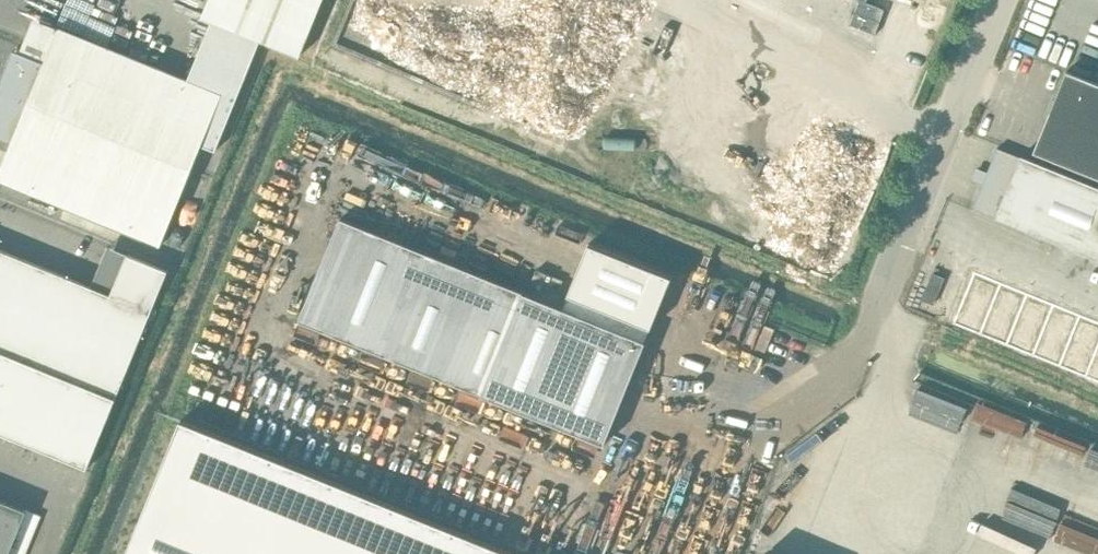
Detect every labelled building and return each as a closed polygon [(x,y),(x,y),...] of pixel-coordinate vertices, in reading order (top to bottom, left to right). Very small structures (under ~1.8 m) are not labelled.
[(59,26),(44,61),(13,48),(0,81),(0,137),(11,142),(0,170),(0,178),(161,243),(202,144),(215,149),(260,39),(299,55),(321,0),(208,0),(202,15),(212,19),(187,78),(59,26)] [(848,23),(873,33),(883,9),(865,2),(866,0),(858,0),(848,23)] [(1033,150),(1097,176),(1097,82),(1066,69),(1033,150)] [(973,207),(995,217),(1097,259),(1097,186),(1020,154),(1020,156),(997,146),(988,169),(981,184),(982,185),(973,207)] [(340,217),(298,320),(341,337),(604,443),(645,340),(340,217)] [(586,242),(565,293),(649,326),(669,275),(586,242)] [(116,398),(168,269),(127,253),(111,293),(0,248),(0,431),(87,467),(116,398)] [(951,316),(975,325),(995,276),(971,267),(951,316)] [(558,290),(562,279),(536,269),(531,279),(558,290)] [(1030,290),(995,276),(975,325),(1011,339),(1030,290)] [(1060,302),(1030,290),(1011,339),(1040,351),(1060,302)] [(1060,302),(1040,351),(1066,362),(1086,313),(1060,302)] [(1066,362),(1093,373),(1097,361),(1097,318),(1086,313),(1066,362)] [(181,419),(126,553),(517,553),(181,419)] [(42,515),(0,498),(0,553),(26,553),(42,515)]
